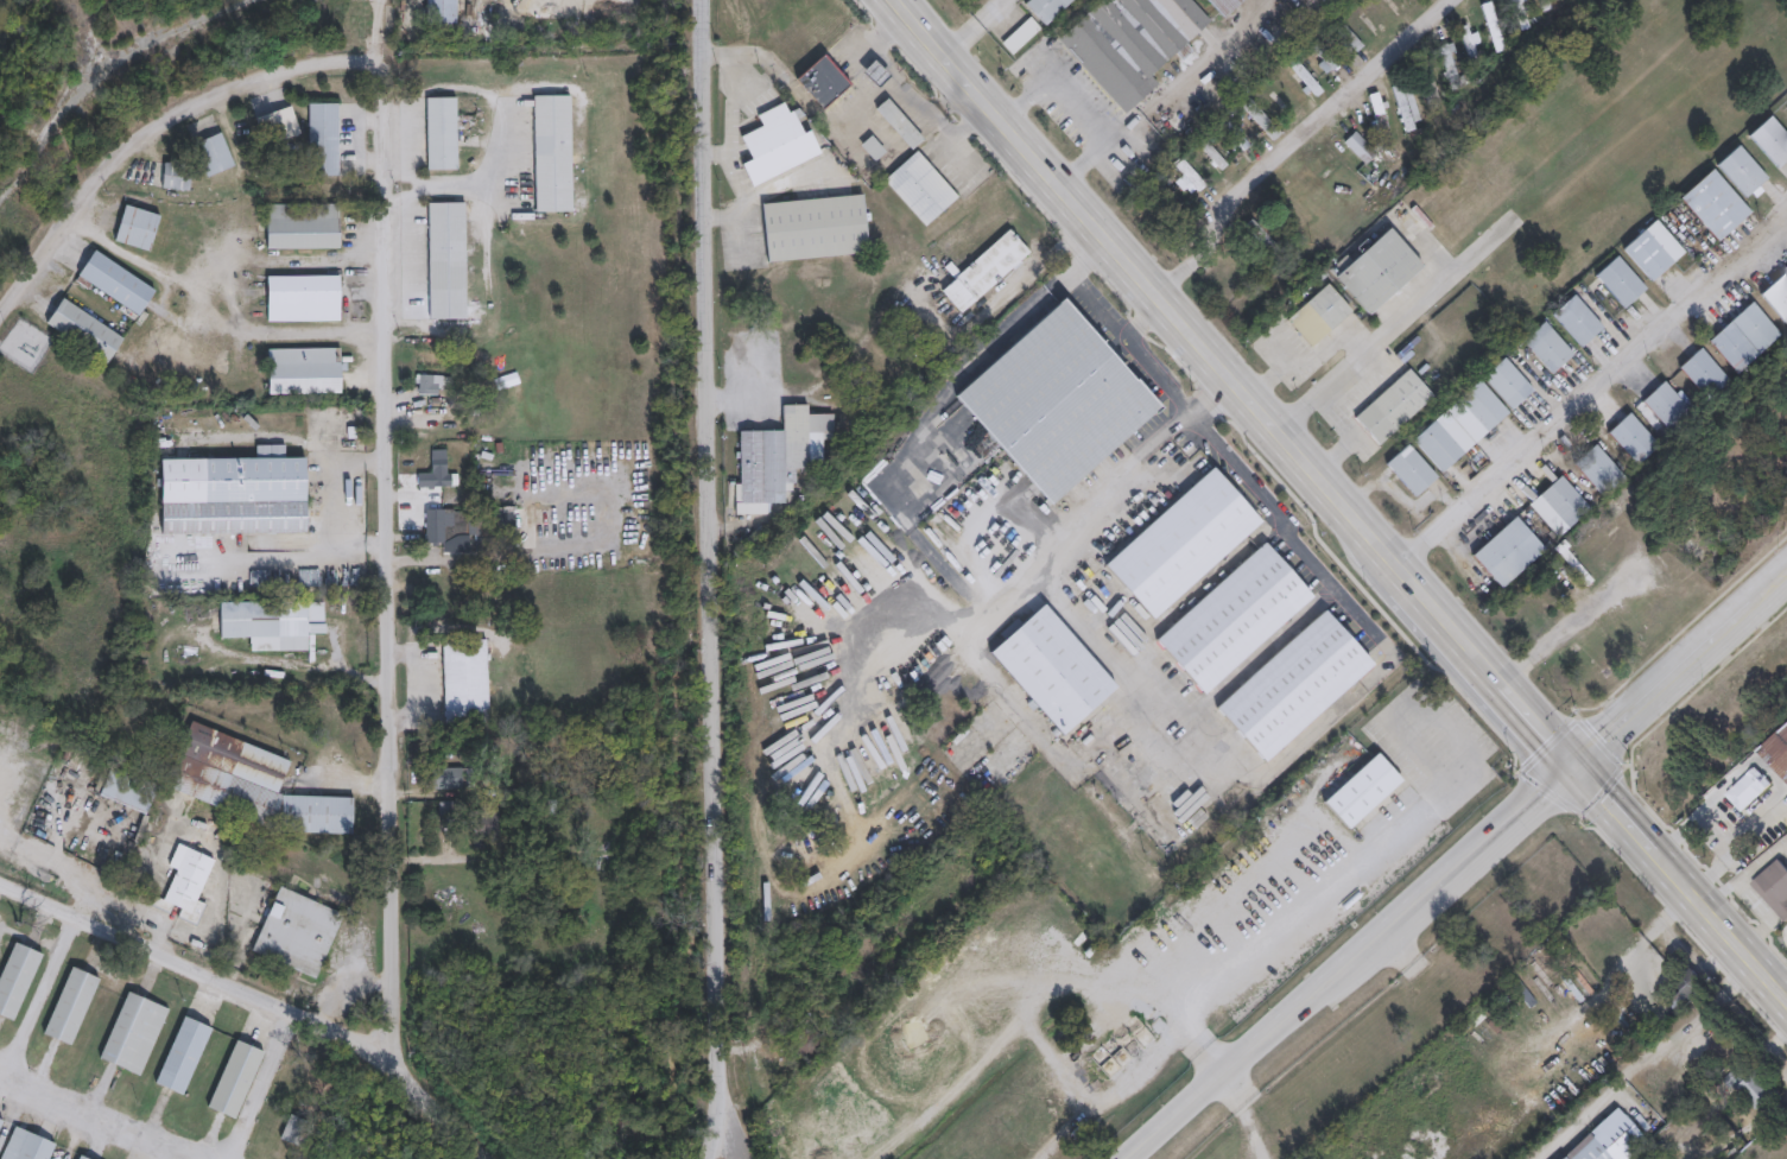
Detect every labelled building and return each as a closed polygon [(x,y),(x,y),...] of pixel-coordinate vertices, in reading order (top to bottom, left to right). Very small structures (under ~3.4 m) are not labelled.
[(425,25),(425,0),(456,0),(456,25),(425,25)] [(1540,11),(1537,0),(1564,0),(1565,4),(1540,11)] [(1459,27),(1469,25),(1476,62),(1466,63),(1459,27)] [(1437,48),(1446,44),(1457,86),(1447,88),(1437,48)] [(796,77),(824,52),(851,83),(823,108),(796,77)] [(861,71),(874,58),(891,74),(877,87),(861,71)] [(1441,101),(1426,106),(1415,76),(1431,70),(1441,101)] [(1407,131),(1387,89),(1402,81),(1424,124),(1407,131)] [(534,95),(571,95),(571,211),(534,211),(534,95)] [(457,170),(426,170),(426,96),(457,96),(457,170)] [(741,134),(762,126),(756,113),(785,101),(790,110),(800,106),(822,156),(752,184),(742,163),(752,159),(741,134)] [(340,102),(340,175),(309,175),(309,102),(340,102)] [(265,145),(255,116),(292,104),(302,133),(265,145)] [(1767,116),(1786,137),(1786,157),(1776,167),(1745,137),(1767,116)] [(235,165),(207,175),(194,141),(222,131),(235,165)] [(860,144),(872,133),(886,151),(874,160),(860,144)] [(1764,177),(1743,197),(1713,166),(1735,146),(1764,177)] [(190,163),(190,188),(163,188),(163,163),(190,163)] [(1748,213),(1715,241),(1678,197),(1711,169),(1748,213)] [(762,202),(864,194),(868,252),(766,260),(762,202)] [(266,248),(266,202),(341,202),(341,248),(266,248)] [(429,317),(429,202),(467,202),(467,317),(429,317)] [(160,214),(150,251),(114,240),(125,203),(160,214)] [(1649,281),(1621,248),(1654,220),(1683,253),(1649,281)] [(139,316),(77,276),(95,247),(157,287),(139,316)] [(1759,293),(1786,269),(1786,326),(1759,293)] [(342,319),(267,319),(267,274),(342,274),(342,319)] [(108,363),(45,324),(62,297),(125,335),(108,363)] [(1736,373),(1707,340),(1751,303),(1780,335),(1736,373)] [(267,393),(267,347),(343,347),(343,393),(267,393)] [(1678,367),(1699,348),(1729,381),(1706,401),(1678,367)] [(418,374),(442,374),(442,393),(418,393),(418,374)] [(739,429),(782,430),(784,404),(809,404),(807,413),(834,414),(834,438),(824,438),(823,468),(796,468),(796,482),(786,482),(785,502),(767,501),(767,513),(736,513),(739,429)] [(419,474),(431,473),(431,449),(445,449),(445,474),(457,473),(457,486),(419,487),(419,474)] [(161,457),(308,457),(308,531),(161,532),(161,457)] [(424,508),(454,508),(454,531),(444,531),(444,543),(424,543),(424,508)] [(493,550),(476,550),(476,540),(468,540),(468,521),(493,521),(493,550)] [(461,588),(461,614),(424,614),(424,575),(449,575),(449,588),(461,588)] [(220,638),(220,601),(327,601),(327,634),(310,634),(310,652),(249,652),(249,638),(220,638)] [(1116,686),(1060,734),(989,651),(1006,636),(1003,635),(1045,601),(1116,686)] [(443,639),(488,639),(489,717),(444,717),(443,639)] [(354,832),(284,830),(166,790),(166,785),(188,722),(292,756),(281,791),(280,794),(355,796),(354,832)] [(1755,752),(1786,723),(1786,786),(1755,752)] [(146,812),(99,794),(108,767),(157,786),(146,812)] [(463,787),(431,787),(431,767),(463,767),(463,787)] [(1769,784),(1741,813),(1723,796),(1751,767),(1769,784)] [(473,841),(473,813),(495,813),(495,841),(473,841)] [(217,857),(191,922),(151,905),(154,895),(164,899),(176,869),(167,866),(177,842),(217,857)] [(1776,861),(1786,873),(1786,897),(1772,911),(1749,885),(1776,861)] [(252,954),(277,886),(344,910),(319,977),(252,954)] [(15,1020),(0,1015),(0,973),(13,940),(42,951),(15,1020)] [(74,1045),(44,1034),(69,964),(99,975),(74,1045)] [(144,1074),(101,1059),(125,989),(169,1005),(144,1074)] [(183,1095),(154,1082),(183,1014),(213,1027),(183,1095)] [(239,1119),(208,1107),(234,1038),(265,1050),(239,1119)] [(1754,1110),(1726,1083),(1736,1072),(1740,1076),(1748,1068),(1773,1092),(1754,1110)] [(290,1139),(281,1135),(290,1117),(298,1121),(290,1139)] [(56,1141),(49,1158),(0,1158),(13,1125),(56,1141)]
